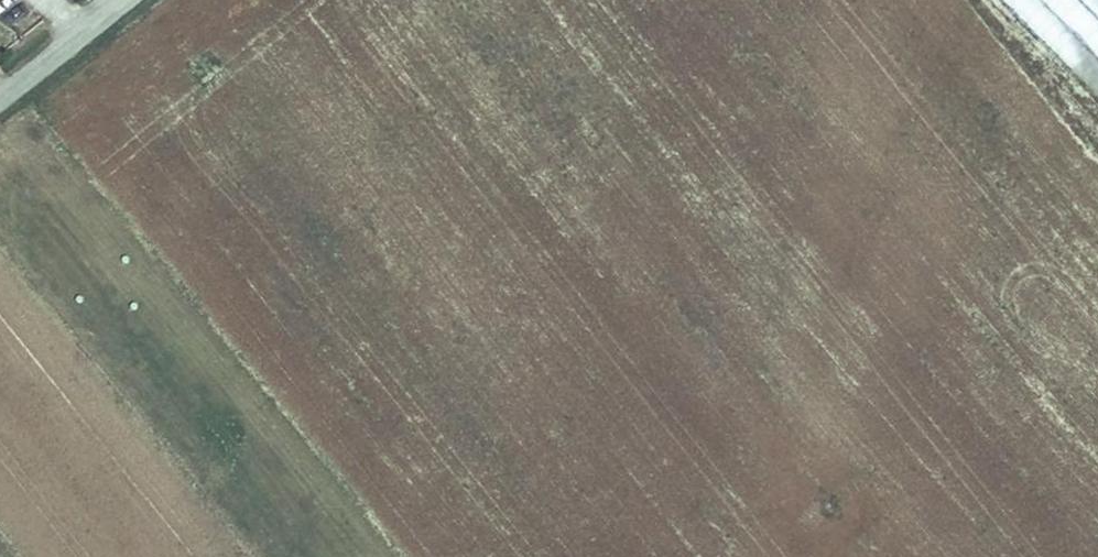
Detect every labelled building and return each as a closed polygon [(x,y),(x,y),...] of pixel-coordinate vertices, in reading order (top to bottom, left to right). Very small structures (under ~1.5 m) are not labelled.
[(1097,98),(1097,0),(1004,0),(1097,98)]
